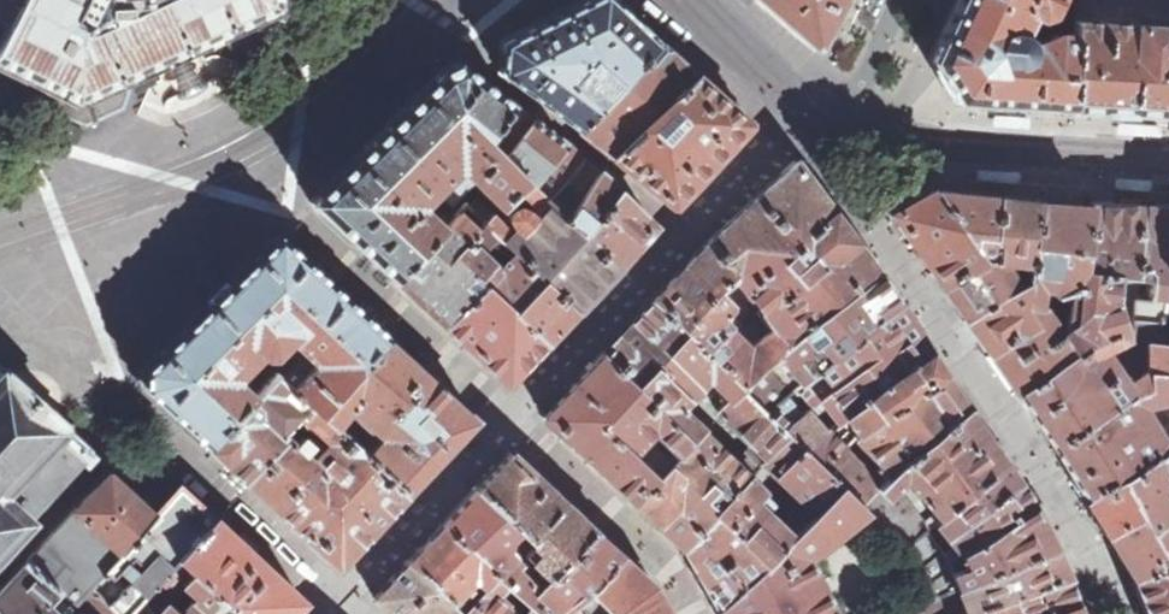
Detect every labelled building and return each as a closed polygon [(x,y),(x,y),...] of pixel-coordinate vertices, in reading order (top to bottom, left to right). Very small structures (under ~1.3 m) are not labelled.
[(0,50),(0,64),(53,90),(76,101),(125,79),(155,65),(170,58),(169,56),(176,53),(182,50),(183,52),(192,48),(192,46),(198,43),(206,39),(207,41),(214,38),(212,33),(226,26),(229,31),(236,28),(233,23),(248,16),(251,21),(280,8),(280,0),(27,0),(0,50)] [(27,0),(0,0),(0,50),(27,0)] [(657,41),(638,23),(639,22),(620,4),(616,0),(583,0),(501,41),(498,73),(503,76),(504,75),(578,130),(657,41)] [(812,48),(819,47),(842,0),(756,0),(812,48)] [(1070,108),(1074,33),(1057,33),(1030,42),(1025,36),(1021,32),(1030,12),(1038,15),(1049,12),(1056,16),(1060,16),(1060,24),(1074,25),(1074,21),(1075,0),(956,0),(943,28),(929,59),(955,102),(1070,108)] [(1168,26),(1168,0),(1075,0),(1074,21),(1168,26)] [(1074,21),(1074,25),(1074,33),(1070,108),(1123,111),(1168,114),(1168,26),(1074,21)] [(639,125),(696,75),(677,59),(657,41),(578,130),(592,141),(612,156),(639,125)] [(310,202),(393,280),(443,226),(421,204),(436,189),(453,205),(475,181),(499,205),(516,188),(525,179),(500,153),(486,136),(512,103),(459,63),(441,71),(310,202)] [(639,125),(612,156),(673,206),(749,124),(750,123),(750,122),(749,121),(723,98),(696,75),(639,125)] [(76,101),(53,90),(48,94),(53,111),(86,127),(124,109),(131,91),(125,79),(76,101)] [(532,118),(512,103),(486,136),(500,153),(532,118)] [(1032,118),(997,115),(996,126),(1031,129),(1032,118)] [(565,144),(532,118),(500,153),(525,179),(529,182),(565,144)] [(1167,126),(1123,123),(1123,131),(1167,134),(1167,126)] [(583,159),(565,144),(529,182),(548,200),(583,159)] [(583,159),(548,200),(568,218),(598,172),(583,159)] [(796,160),(709,241),(736,274),(775,327),(787,345),(822,315),(879,273),(850,234),(796,160)] [(1025,169),(982,167),(982,174),(1025,177),(1025,169)] [(617,187),(598,172),(568,218),(583,232),(617,187)] [(1154,181),(1118,178),(1117,188),(1153,191),(1154,181)] [(515,253),(577,311),(618,266),(583,232),(568,218),(548,200),(529,182),(525,179),(516,188),(540,211),(532,221),(531,215),(530,210),(527,206),(521,204),(515,204),(511,206),(508,210),(506,216),(506,220),(508,224),(512,228),(515,229),(522,230),(514,234),(497,217),(501,214),(496,208),(484,223),(515,253)] [(655,226),(617,187),(583,232),(618,266),(655,226)] [(936,280),(942,287),(985,261),(936,190),(932,189),(891,212),(891,214),(936,280)] [(936,189),(936,190),(985,261),(986,260),(994,261),(999,195),(936,189)] [(1039,200),(999,195),(994,261),(1003,262),(1030,265),(1039,200)] [(1069,293),(1065,329),(1075,323),(1082,266),(1084,266),(1092,203),(1088,203),(1088,205),(1082,204),(1082,203),(1039,200),(1030,265),(1029,273),(1028,278),(1023,304),(1039,306),(1041,289),(1069,293)] [(1084,266),(1117,272),(1136,274),(1145,204),(1092,203),(1084,266)] [(1168,282),(1168,205),(1145,204),(1136,274),(1136,276),(1138,277),(1151,279),(1168,282)] [(487,282),(457,253),(471,239),(479,230),(459,210),(443,226),(393,280),(445,327),(487,282)] [(512,257),(515,253),(484,223),(479,230),(471,239),(481,249),(489,240),(498,243),(512,257)] [(315,360),(293,388),(318,411),(387,335),(278,233),(144,367),(144,378),(144,386),(164,405),(206,444),(268,379),(251,362),(262,351),(266,355),(273,355),(290,337),(300,347),(315,360)] [(487,282),(501,268),(481,249),(471,239),(457,253),(487,282)] [(669,283),(653,299),(742,387),(763,365),(766,363),(777,353),(787,345),(775,327),(748,347),(721,320),(718,317),(722,313),(728,308),(726,298),(718,290),(736,274),(709,241),(669,283)] [(487,282),(548,341),(577,311),(515,253),(512,257),(501,268),(487,282)] [(985,261),(942,287),(946,293),(945,293),(965,321),(1018,285),(1011,275),(1003,262),(994,261),(986,260),(985,261)] [(1117,272),(1084,266),(1082,266),(1075,323),(1065,329),(1060,333),(1075,355),(1073,356),(1077,362),(1102,350),(1103,351),(1125,340),(1114,306),(1117,272)] [(1151,279),(1151,294),(1153,295),(1153,301),(1137,300),(1138,277),(1136,276),(1136,274),(1117,272),(1114,306),(1125,340),(1127,339),(1148,342),(1165,343),(1168,298),(1168,282),(1151,279)] [(899,303),(879,273),(822,315),(787,345),(777,353),(801,384),(864,328),(899,303)] [(1018,285),(1028,278),(1029,273),(1011,275),(1018,285)] [(1018,285),(965,321),(989,355),(1035,325),(1023,304),(1028,278),(1018,285)] [(445,327),(507,385),(548,341),(487,282),(445,327)] [(653,299),(603,352),(692,440),(700,430),(702,431),(703,429),(681,407),(702,385),(708,379),(713,384),(728,398),(730,399),(738,391),(742,387),(653,299)] [(932,353),(899,303),(864,328),(801,384),(795,389),(806,402),(811,407),(827,395),(845,419),(892,380),(932,353)] [(1039,306),(1023,304),(1035,325),(989,355),(1016,394),(1073,356),(1075,355),(1060,333),(1044,306),(1039,306)] [(365,454),(407,493),(464,431),(476,418),(428,373),(399,346),(387,335),(318,411),(332,424),(347,409),(367,427),(380,438),(365,454)] [(1165,343),(1148,342),(1148,368),(1149,387),(1134,396),(1141,406),(1144,406),(1168,400),(1168,344),(1165,343)] [(275,371),(293,388),(315,360),(300,347),(288,361),(293,366),(288,371),(280,364),(275,371)] [(1064,469),(1083,500),(1155,457),(1167,449),(1163,441),(1164,440),(1144,406),(1141,406),(1134,396),(1126,384),(1103,351),(1102,350),(1077,362),(1073,356),(1016,394),(1032,418),(1033,418),(1062,462),(1065,468),(1064,469)] [(630,498),(634,502),(656,477),(632,453),(647,438),(653,431),(677,455),(692,440),(603,352),(545,413),(546,414),(543,417),(547,421),(546,421),(580,453),(629,499),(630,498)] [(766,363),(791,393),(795,389),(801,384),(777,353),(766,363)] [(892,380),(845,419),(855,433),(856,432),(858,435),(947,375),(932,353),(892,380)] [(763,415),(784,398),(791,393),(766,363),(763,365),(742,387),(738,391),(763,415)] [(32,517),(85,460),(87,462),(92,456),(86,451),(88,449),(81,443),(80,444),(65,430),(66,429),(64,427),(66,425),(59,418),(49,409),(47,411),(46,409),(44,411),(41,408),(40,406),(38,406),(33,401),(27,395),(27,394),(25,393),(22,391),(24,389),(22,387),(24,385),(12,374),(7,370),(6,371),(3,369),(2,370),(0,368),(0,552),(32,517)] [(1148,368),(1126,384),(1134,396),(1149,387),(1148,368)] [(293,388),(275,371),(268,379),(206,444),(212,450),(339,566),(343,561),(407,493),(365,454),(352,443),(332,424),(318,411),(293,388)] [(947,375),(858,435),(855,439),(882,465),(877,471),(886,480),(902,465),(969,409),(947,375)] [(752,445),(767,459),(788,438),(780,431),(763,415),(738,391),(730,399),(728,398),(716,411),(752,445)] [(780,431),(799,416),(795,411),(784,398),(763,415),(780,431)] [(811,407),(806,402),(795,411),(799,416),(806,411),(811,407)] [(940,518),(1006,464),(969,409),(902,465),(886,480),(879,487),(860,506),(867,512),(903,548),(924,530),(926,529),(892,489),(905,476),(915,487),(910,491),(915,497),(919,492),(940,518)] [(804,454),(828,433),(806,411),(799,416),(780,431),(788,438),(804,454)] [(367,427),(352,443),(365,454),(380,438),(367,427)] [(642,511),(682,547),(714,517),(713,516),(749,477),(735,463),(702,431),(700,430),(692,440),(677,455),(671,462),(656,477),(634,502),(643,510),(642,511)] [(828,433),(804,454),(822,470),(843,450),(828,433)] [(656,477),(671,462),(647,438),(632,453),(656,477)] [(762,464),(808,508),(815,514),(841,488),(822,470),(804,454),(788,438),(767,459),(762,464)] [(752,445),(745,453),(759,467),(762,464),(767,459),(752,445)] [(1155,457),(1168,486),(1168,485),(1168,455),(1167,449),(1155,457)] [(879,487),(843,450),(822,470),(841,488),(860,506),(879,487)] [(525,535),(557,498),(555,496),(557,494),(513,453),(513,454),(510,452),(508,454),(508,453),(477,487),(478,487),(476,489),(523,533),(525,535)] [(745,453),(735,463),(749,477),(759,467),(745,453)] [(1133,581),(1168,566),(1168,490),(1168,486),(1155,457),(1083,500),(1133,581)] [(1021,484),(1006,464),(940,518),(933,523),(940,532),(947,527),(953,535),(1021,484)] [(74,602),(75,602),(92,584),(155,516),(153,513),(149,509),(116,478),(116,479),(113,475),(111,474),(110,474),(108,474),(75,510),(75,509),(28,559),(66,594),(70,598),(74,602)] [(760,571),(792,539),(765,511),(755,502),(763,494),(765,492),(749,477),(713,516),(714,517),(682,547),(685,550),(687,549),(691,557),(689,559),(718,609),(760,571)] [(1024,490),(1021,484),(953,535),(960,545),(942,555),(946,561),(972,547),(1034,507),(1035,507),(1025,490),(1024,490)] [(122,613),(125,613),(139,599),(158,577),(177,556),(213,517),(209,513),(210,513),(179,485),(153,513),(155,516),(92,584),(122,613)] [(807,557),(823,549),(822,548),(867,512),(860,506),(841,488),(815,514),(796,534),(792,539),(760,571),(718,609),(720,613),(836,613),(807,557)] [(523,533),(476,489),(475,490),(474,489),(443,524),(496,574),(514,557),(516,554),(508,547),(507,538),(510,535),(515,539),(523,533)] [(773,503),(763,494),(755,502),(765,511),(773,503)] [(530,539),(564,502),(561,500),(560,501),(557,498),(525,535),(530,539)] [(548,578),(595,530),(564,502),(530,539),(528,541),(539,551),(530,560),(542,572),(548,578)] [(972,547),(946,561),(958,588),(1054,550),(1034,507),(972,547)] [(785,522),(796,534),(815,514),(808,508),(803,513),(798,508),(785,522)] [(177,556),(194,571),(240,613),(291,613),(303,601),(213,517),(177,556)] [(443,524),(408,562),(450,601),(458,593),(462,589),(465,592),(471,587),(467,583),(473,577),(484,588),(496,574),(443,524)] [(572,604),(585,590),(619,554),(595,530),(548,578),(538,589),(526,601),(530,604),(540,613),(579,613),(572,604)] [(924,530),(903,548),(910,555),(916,562),(936,547),(924,530)] [(539,551),(528,541),(520,550),(530,560),(539,551)] [(942,555),(936,547),(916,562),(919,567),(923,574),(946,561),(942,555)] [(1068,576),(1054,550),(958,588),(956,589),(959,596),(965,613),(1068,576)] [(668,613),(665,607),(652,585),(619,554),(585,590),(609,611),(610,613),(667,613),(668,613)] [(158,577),(174,593),(183,583),(194,571),(177,556),(158,577)] [(505,583),(526,601),(538,589),(517,567),(520,563),(514,557),(496,574),(505,583)] [(53,607),(60,600),(66,594),(28,559),(0,589),(0,613),(60,613),(53,607)] [(520,563),(517,567),(538,589),(548,578),(542,572),(536,573),(523,560),(520,563)] [(946,561),(923,574),(934,597),(956,589),(958,588),(946,561)] [(392,613),(459,613),(461,612),(450,601),(408,562),(375,598),(392,613)] [(1133,581),(1146,613),(1168,613),(1168,566),(1133,581)] [(194,571),(183,583),(195,595),(189,602),(185,607),(179,613),(167,602),(155,613),(240,613),(194,571)] [(495,594),(505,583),(496,574),(484,588),(469,603),(461,612),(459,613),(517,613),(495,594)] [(961,613),(1050,613),(1078,605),(1068,576),(965,613),(961,613)] [(154,613),(155,613),(167,602),(174,593),(158,577),(139,599),(154,613)] [(78,604),(88,613),(122,613),(92,584),(75,602),(78,604)] [(585,590),(572,604),(579,613),(605,613),(609,611),(585,590)] [(450,601),(461,612),(469,603),(458,593),(450,601)] [(66,594),(60,600),(65,604),(70,598),(66,594)] [(959,596),(937,605),(940,613),(961,613),(965,613),(959,596)] [(937,605),(934,597),(895,613),(940,613),(937,605)] [(139,599),(125,613),(154,613),(139,599)] [(69,613),(71,613),(88,613),(78,604),(69,613)] [(530,604),(521,613),(540,613),(530,604)] [(1078,605),(1050,613),(1082,613),(1078,605)]
